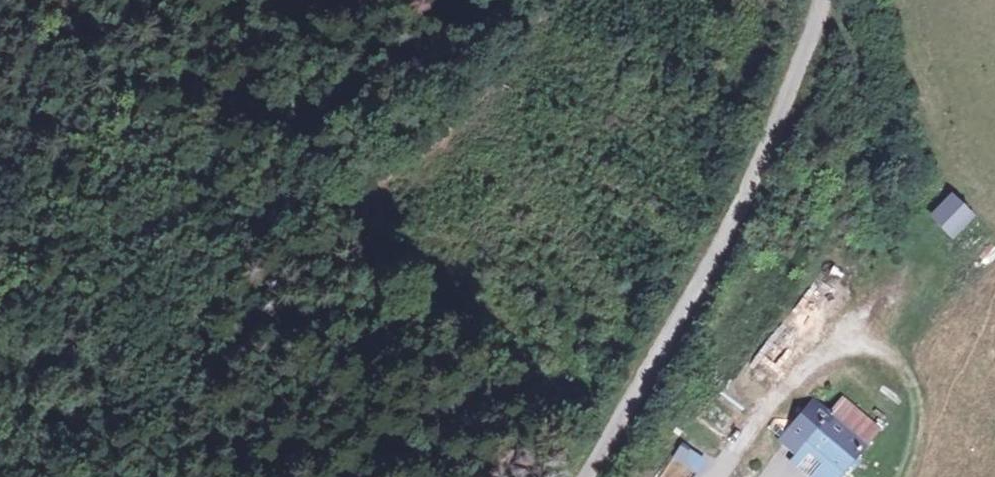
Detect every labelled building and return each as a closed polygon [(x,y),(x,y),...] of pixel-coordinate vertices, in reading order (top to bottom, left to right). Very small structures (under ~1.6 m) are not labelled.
[(928,214),(986,274),(994,264),(994,234),(952,192),(928,214)] [(812,404),(787,433),(803,447),(802,448),(835,476),(838,476),(879,430),(844,399),(828,417),(812,404)] [(787,433),(781,440),(797,454),(791,461),(810,476),(835,476),(802,448),(803,447),(787,433)] [(673,463),(696,476),(697,476),(704,460),(683,444),(673,463)]
